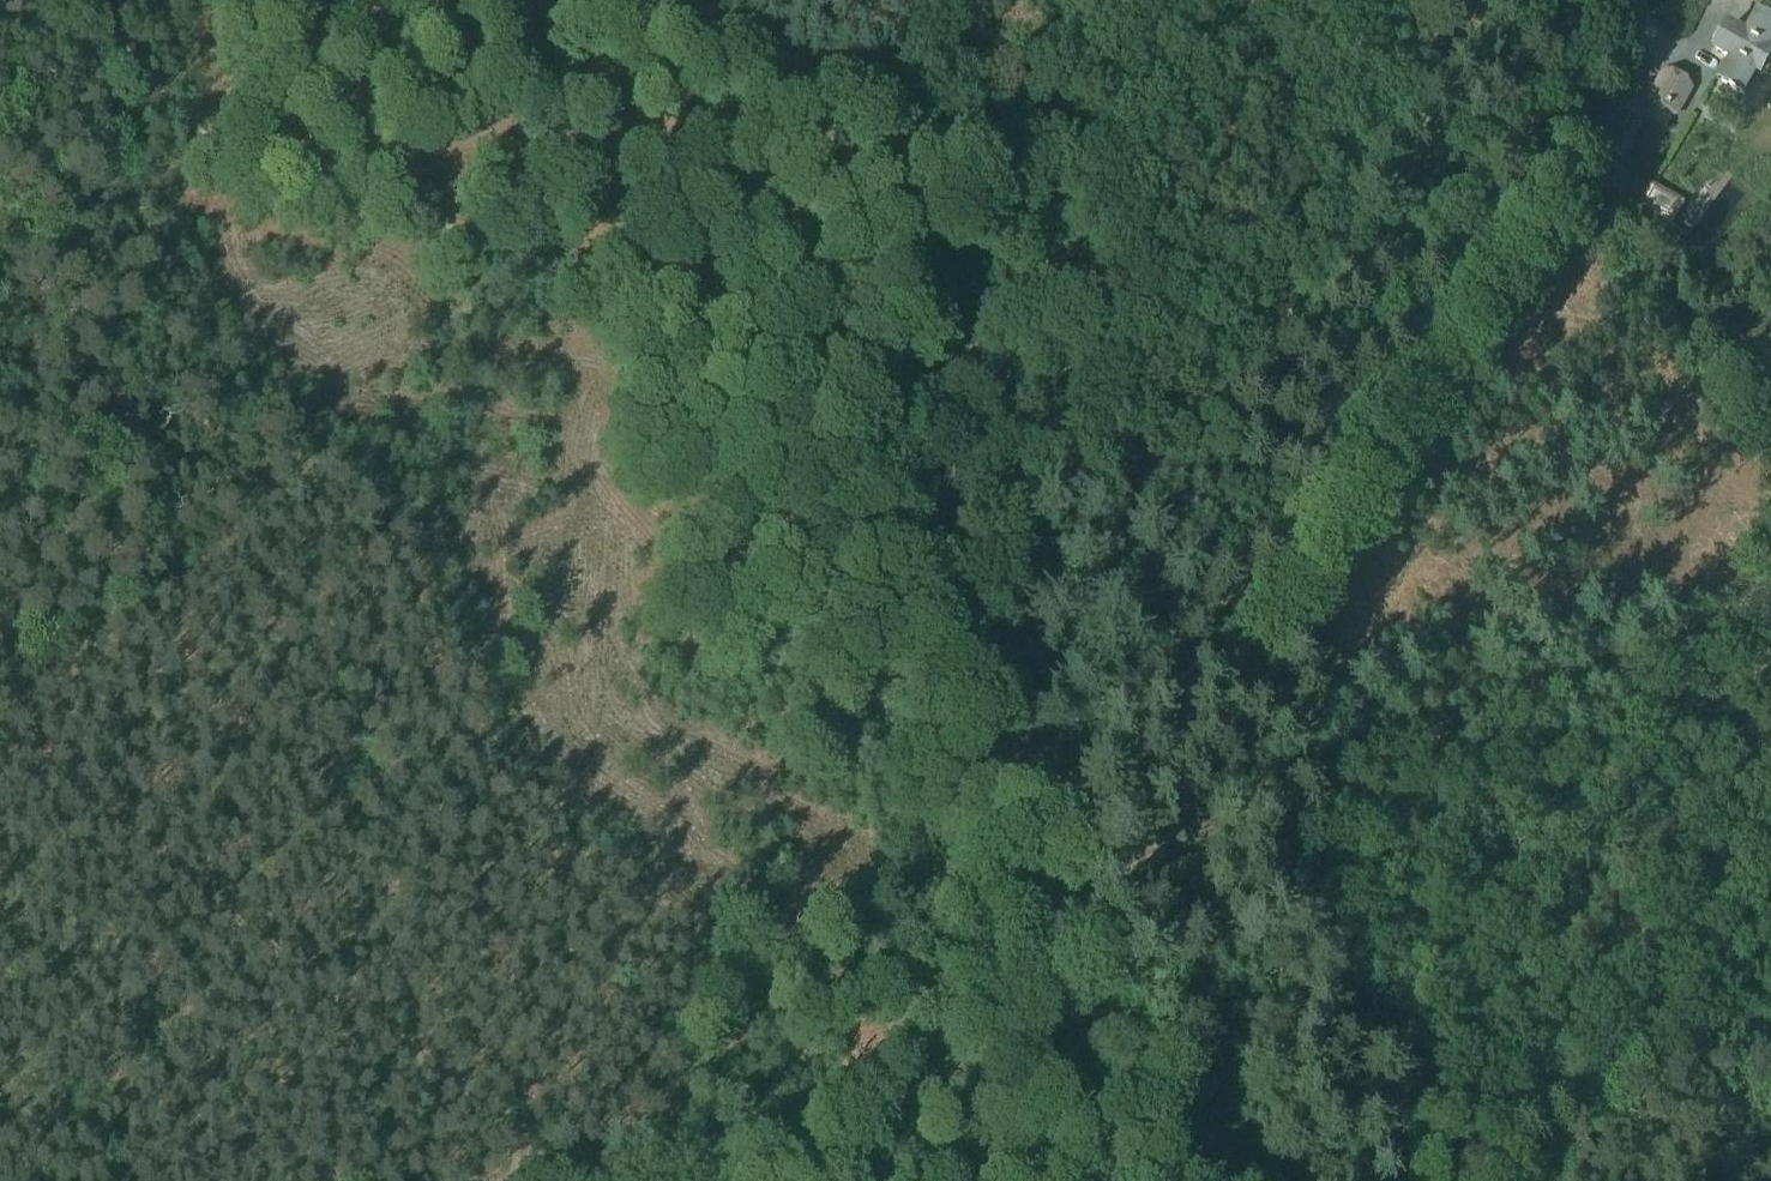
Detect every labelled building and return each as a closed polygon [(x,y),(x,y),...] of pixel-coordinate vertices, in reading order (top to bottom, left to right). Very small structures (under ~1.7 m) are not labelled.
[(1759,18),(1748,38),(1731,28),(1717,52),(1734,62),(1722,83),(1745,96),(1756,77),(1762,81),(1770,66),(1770,25),(1759,18)] [(1665,124),(1670,114),(1676,114),(1688,91),(1686,84),(1671,76),(1665,77),(1652,102),(1654,108),(1650,116),(1665,124)] [(1672,221),(1681,204),(1659,191),(1650,208),(1672,221)]
